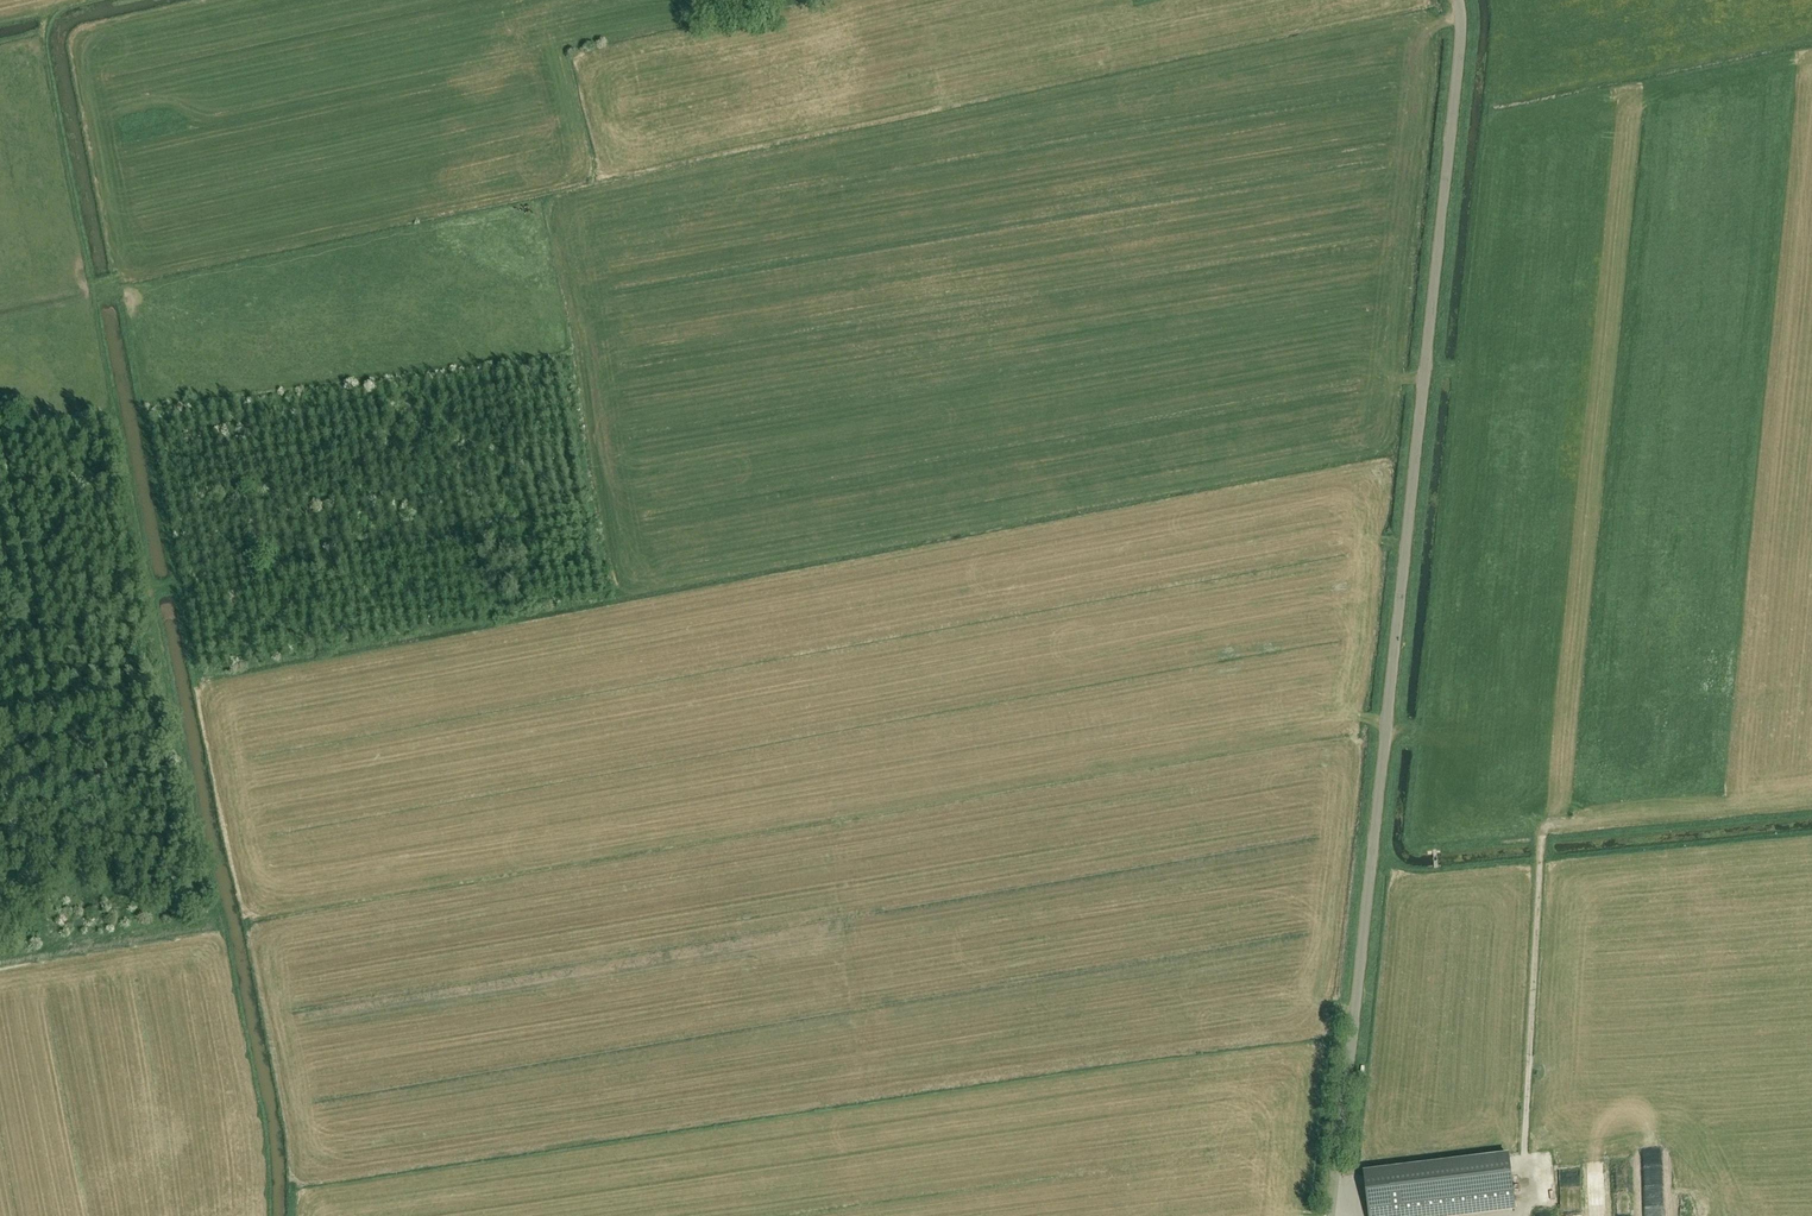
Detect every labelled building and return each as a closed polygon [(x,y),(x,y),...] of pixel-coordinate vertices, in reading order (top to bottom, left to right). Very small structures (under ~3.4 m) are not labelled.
[(1370,1215),(1430,1215),(1516,1205),(1509,1155),(1365,1173),(1370,1215)] [(1600,1215),(1610,1215),(1610,1206),(1600,1206),(1600,1215)] [(1588,1207),(1569,1208),(1569,1215),(1582,1215),(1589,1215),(1588,1207)]
